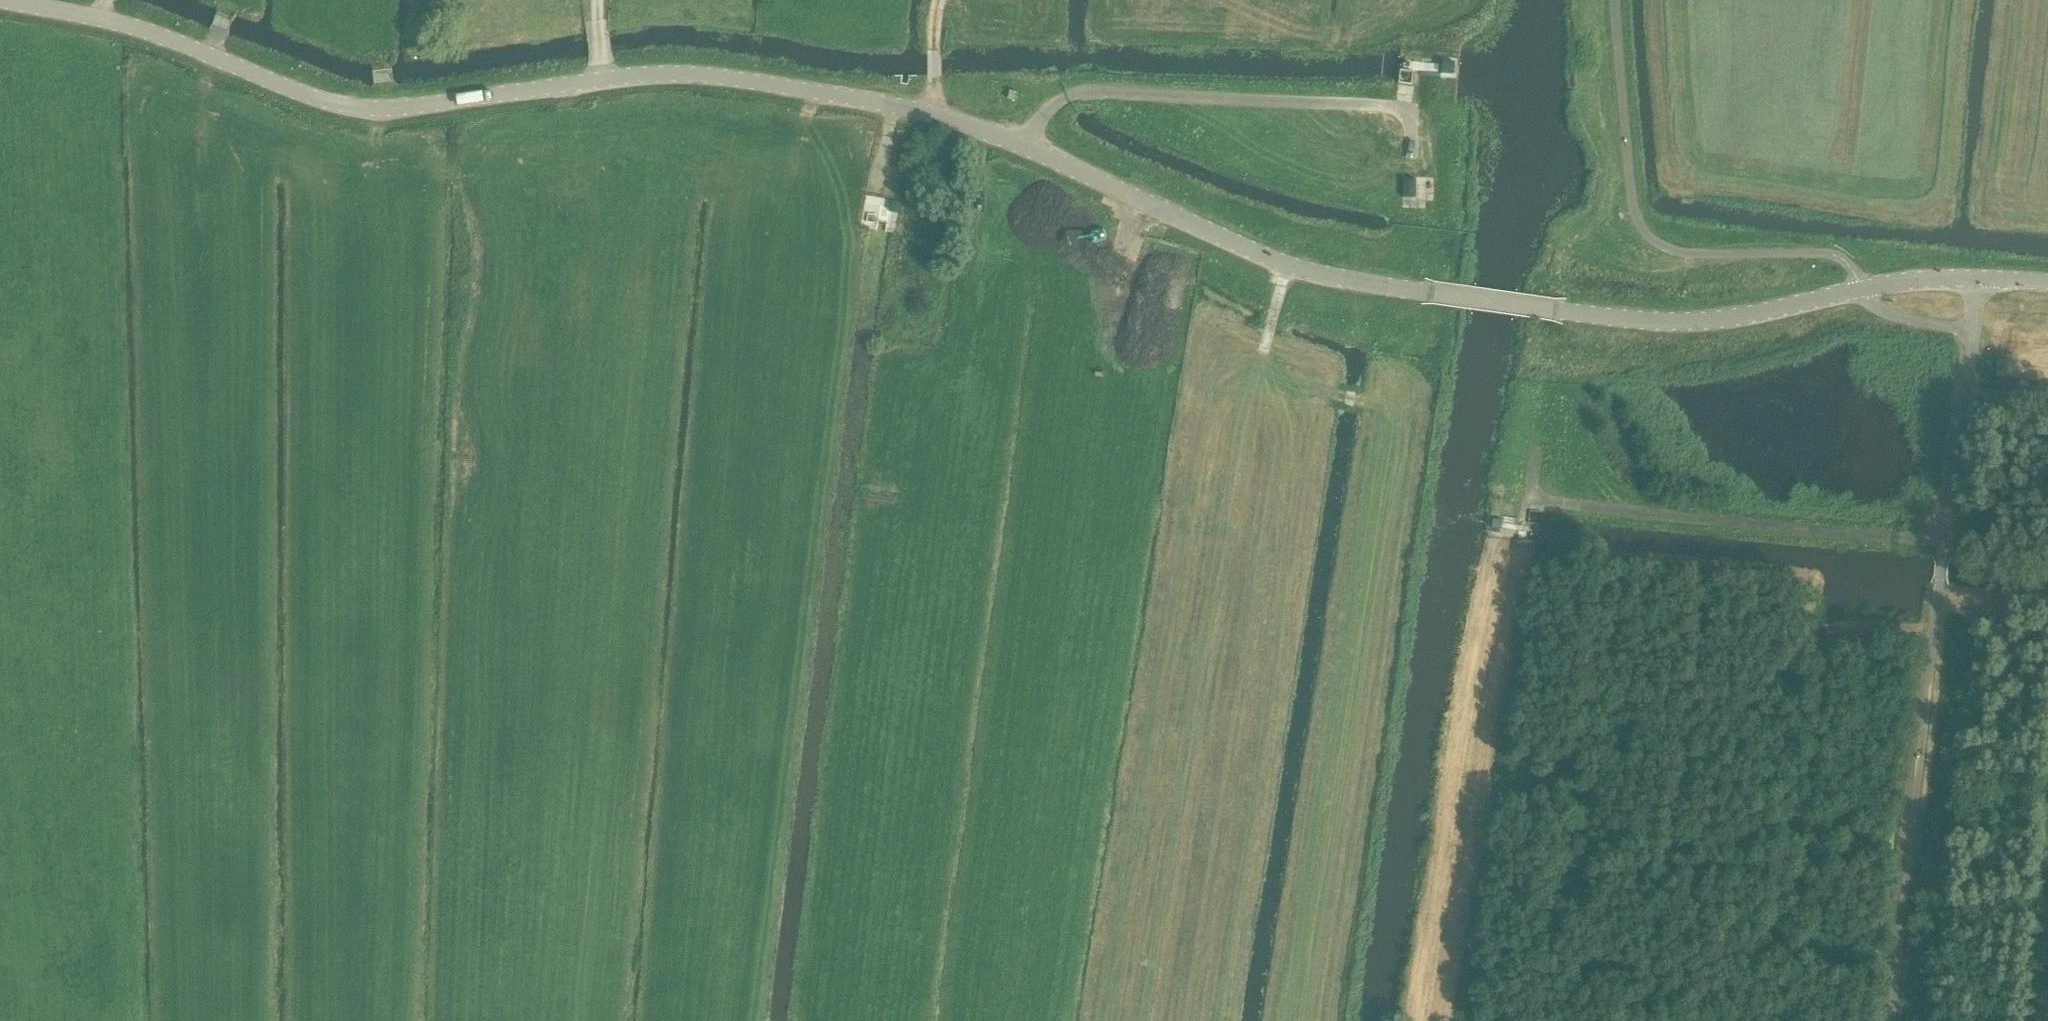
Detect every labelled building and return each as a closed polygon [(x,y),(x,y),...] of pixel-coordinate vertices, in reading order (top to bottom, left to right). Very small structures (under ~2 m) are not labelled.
[(1440,73),(1440,74),(1451,75),(1453,75),(1453,74),(1454,67),(1454,63),(1452,63),(1441,62),(1441,65),(1440,73)] [(1403,179),(1402,197),(1415,198),(1415,179),(1403,179)] [(891,203),(890,213),(898,214),(899,204),(891,203)] [(1491,526),(1491,528),(1500,529),(1500,528),(1501,523),(1501,520),(1493,518),(1492,522),(1491,526)]
